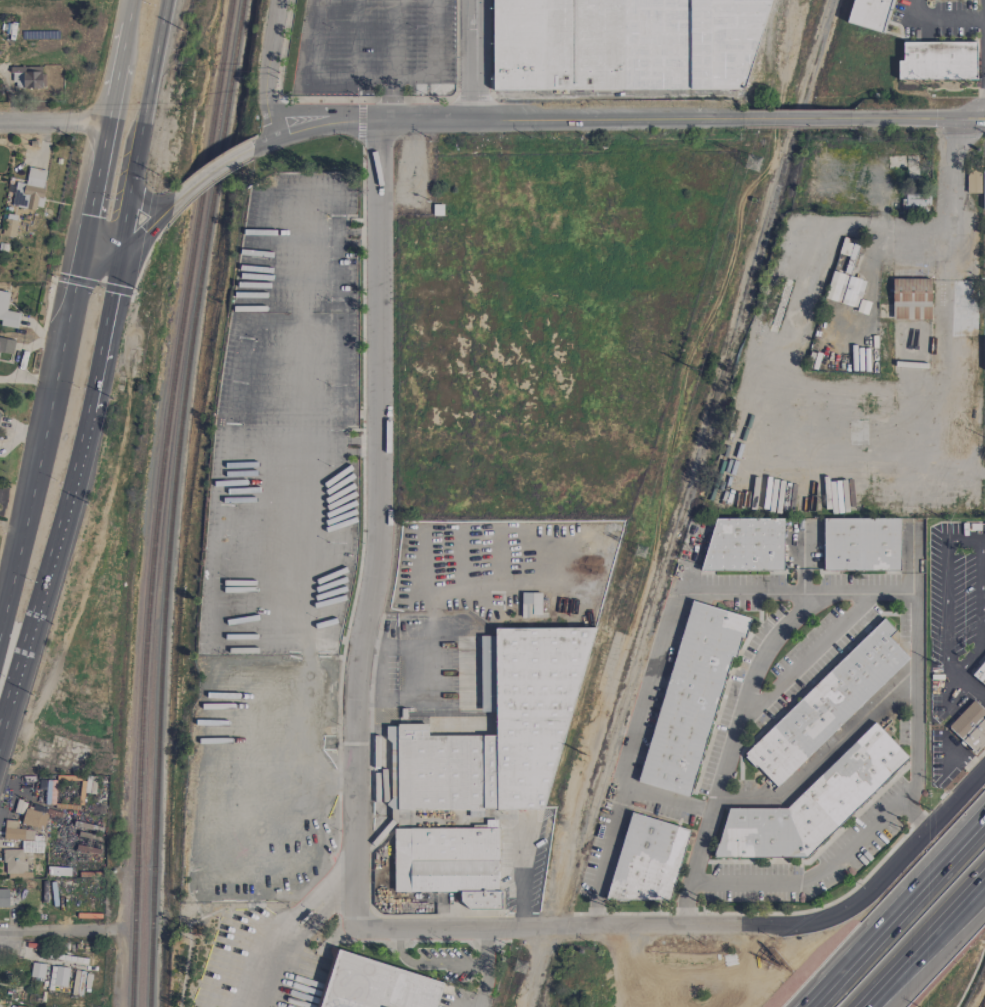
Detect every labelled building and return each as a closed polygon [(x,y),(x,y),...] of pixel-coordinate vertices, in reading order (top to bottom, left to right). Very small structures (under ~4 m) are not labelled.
[(492,90),(768,89),(768,0),(492,0),(492,90)] [(884,33),(892,0),(854,0),(848,24),(884,33)] [(976,80),(975,42),(901,43),(902,61),(897,61),(897,81),(976,80)] [(41,68),(12,67),(12,88),(41,88),(41,68)] [(47,171),(28,168),(25,187),(8,184),(5,204),(40,210),(47,171)] [(980,194),(981,171),(966,171),(966,194),(980,194)] [(929,212),(930,195),(903,194),(903,211),(929,212)] [(14,236),(16,216),(5,215),(3,235),(14,236)] [(856,309),(865,282),(832,271),(824,298),(856,309)] [(892,320),(930,319),(930,279),(891,279),(892,320)] [(20,314),(6,311),(9,293),(0,292),(0,320),(1,320),(0,325),(0,326),(17,329),(20,314)] [(12,355),(14,341),(0,338),(0,353),(12,355)] [(900,519),(823,518),(822,571),(899,572),(900,519)] [(783,519),(707,519),(706,571),(782,572),(783,519)] [(540,593),(521,593),(521,617),(541,616),(540,593)] [(691,797),(728,656),(735,658),(740,637),(744,638),(750,618),(687,601),(639,784),(691,797)] [(909,659),(888,637),(895,630),(883,619),(743,754),(775,788),(909,659)] [(543,809),(596,627),(495,629),(493,636),(479,636),(481,713),(494,712),(495,735),(427,737),(427,724),(385,725),(385,741),(389,742),(390,791),(386,807),(390,808),(391,822),(396,823),(395,829),(426,828),(428,822),(427,821),(425,822),(415,818),(415,811),(468,810),(468,817),(483,817),(483,811),(543,809)] [(971,677),(984,688),(984,659),(971,677)] [(973,700),(947,728),(974,754),(984,743),(984,712),(973,700)] [(803,858),(909,759),(875,723),(784,809),(722,808),(722,840),(713,848),(713,858),(803,858)] [(43,830),(48,814),(25,808),(21,824),(43,830)] [(608,894),(669,908),(688,828),(627,814),(608,894)] [(393,829),(394,892),(461,892),(461,910),(499,910),(498,828),(393,829)] [(0,889),(0,907),(8,907),(8,889),(0,889)] [(332,951),(318,1006),(432,1006),(440,980),(332,951)] [(45,965),(31,963),(30,977),(43,978),(45,965)] [(49,986),(67,987),(68,968),(50,967),(49,986)]
